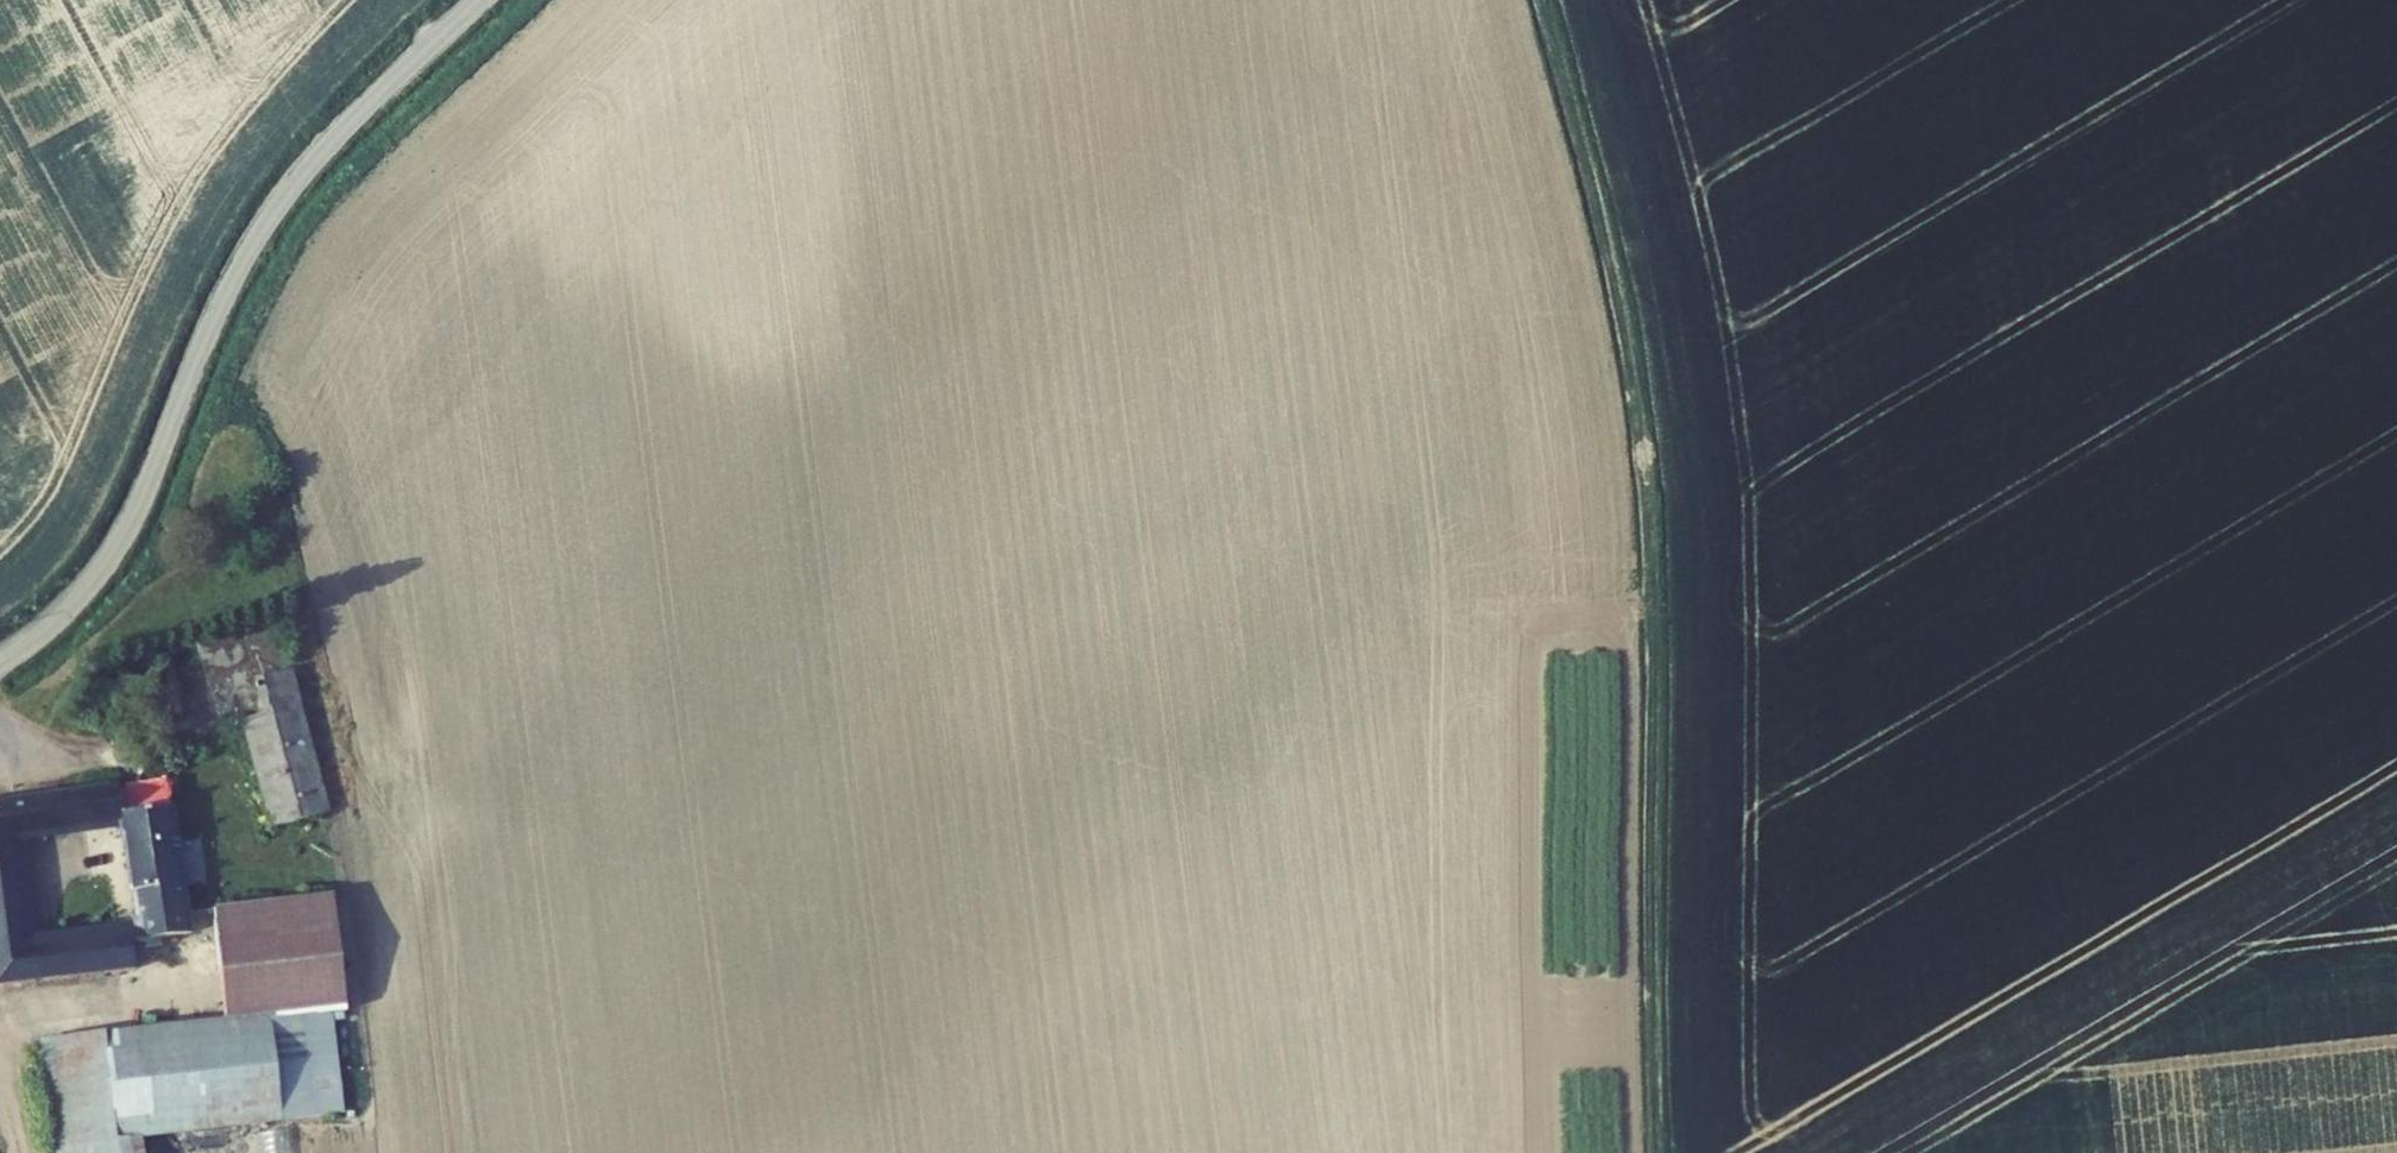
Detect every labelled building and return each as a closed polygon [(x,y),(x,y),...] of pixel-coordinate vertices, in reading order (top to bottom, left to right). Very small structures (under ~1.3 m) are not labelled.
[(268,691),(285,800),(344,791),(327,681),(268,691)] [(27,970),(160,951),(155,913),(51,931),(31,817),(146,797),(165,917),(217,909),(192,748),(0,782),(0,805),(27,970)] [(367,880),(367,877),(249,889),(259,998),(69,1016),(82,1152),(175,1152),(171,1108),(375,1088),(370,1042),(365,988),(378,986),(367,880)]
